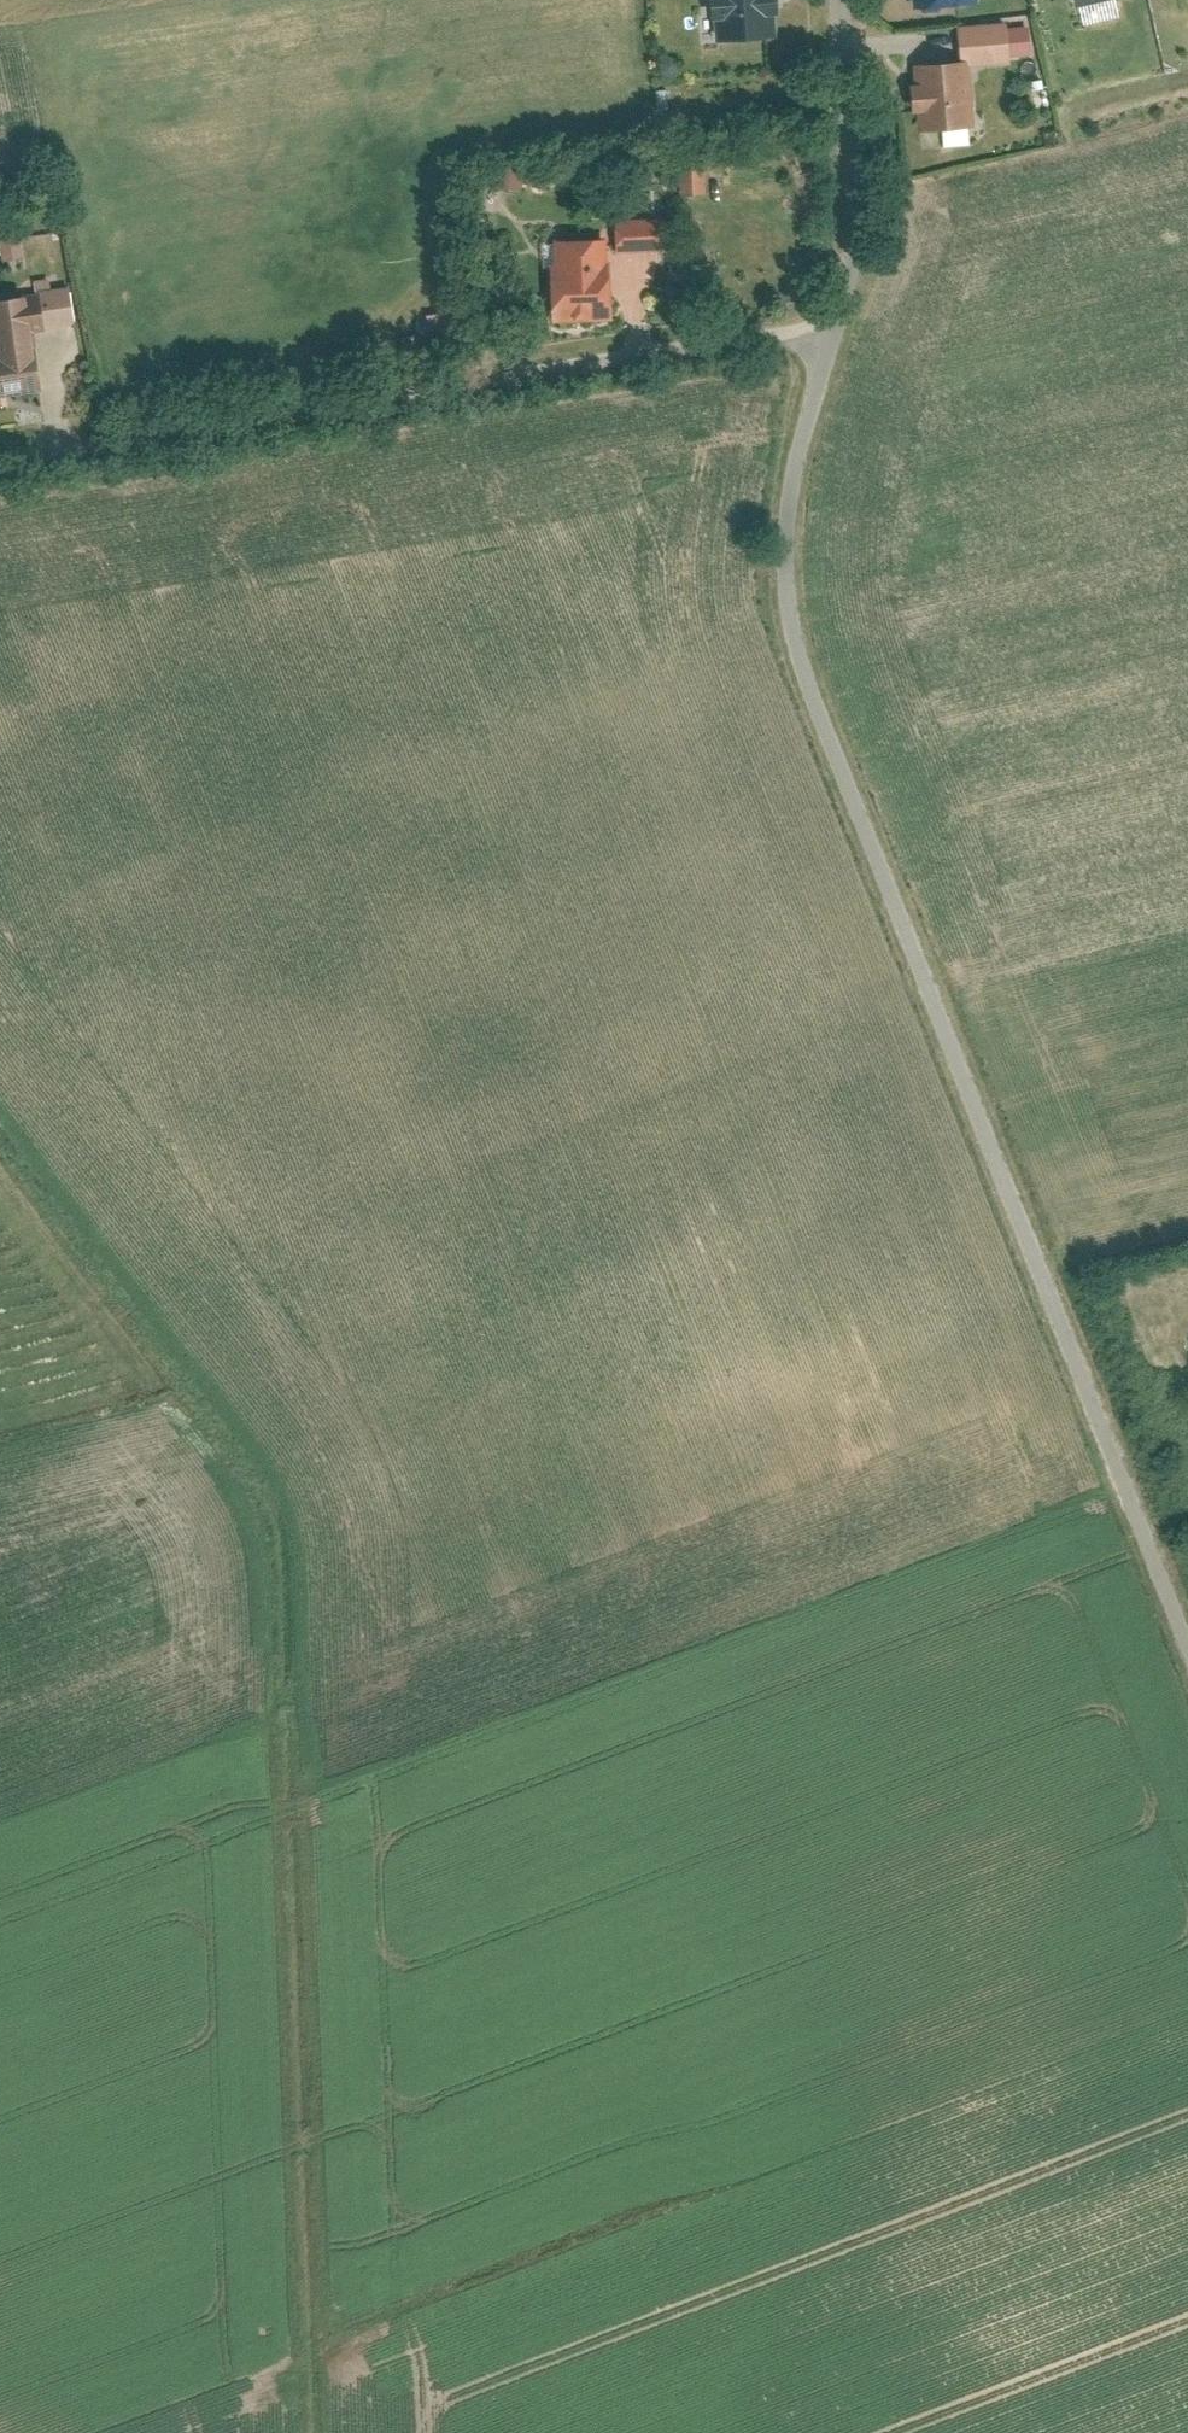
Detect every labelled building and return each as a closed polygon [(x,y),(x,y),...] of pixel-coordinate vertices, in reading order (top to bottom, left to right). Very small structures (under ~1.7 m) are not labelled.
[(721,39),(782,34),(780,0),(718,0),(721,39)] [(974,58),(919,62),(923,129),(980,124),(974,58)] [(704,158),(686,158),(687,193),(704,193),(704,158)] [(620,236),(536,238),(538,318),(622,317),(620,236)] [(57,384),(45,288),(0,293),(0,390),(57,384)]
